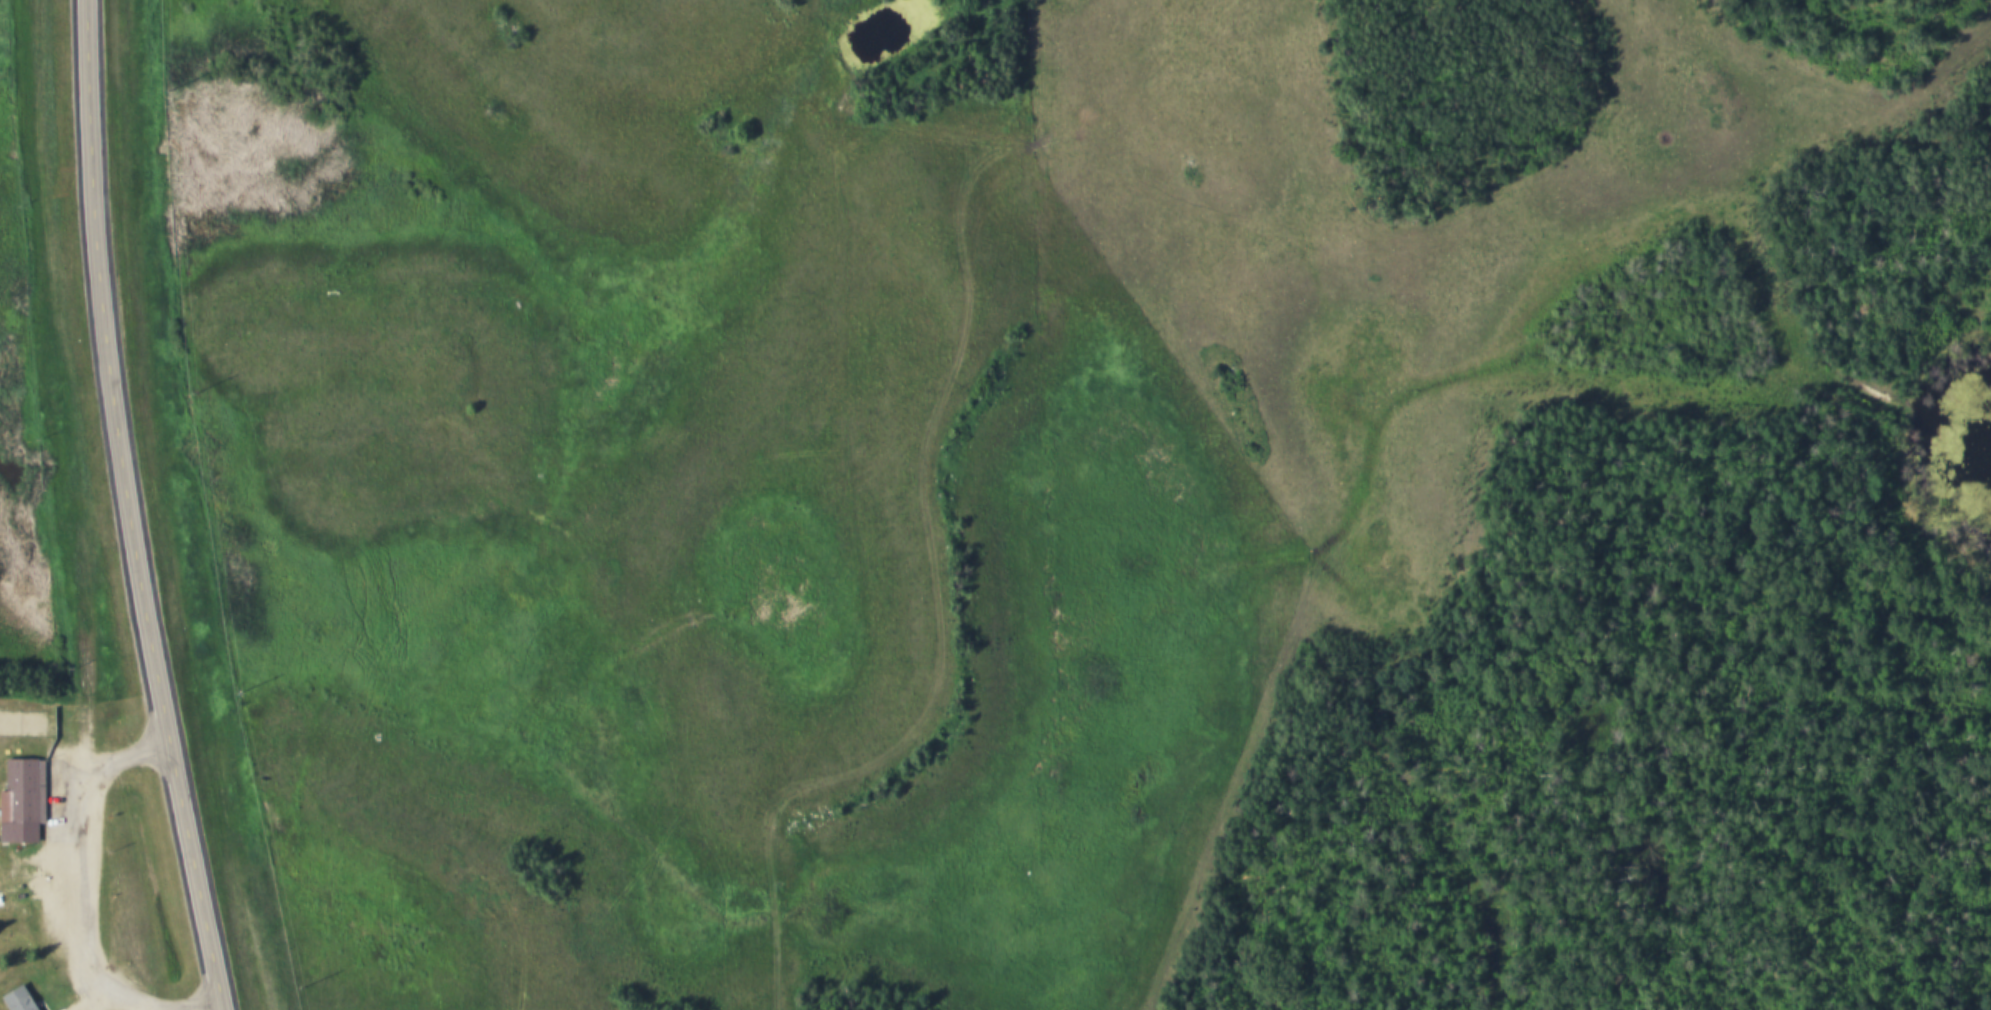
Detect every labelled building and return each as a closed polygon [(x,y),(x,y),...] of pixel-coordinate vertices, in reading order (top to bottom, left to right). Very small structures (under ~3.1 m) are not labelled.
[(3,791),(3,843),(41,843),(42,760),(9,760),(9,791),(3,791)] [(37,991),(11,991),(11,1009),(37,1009),(37,991)]
